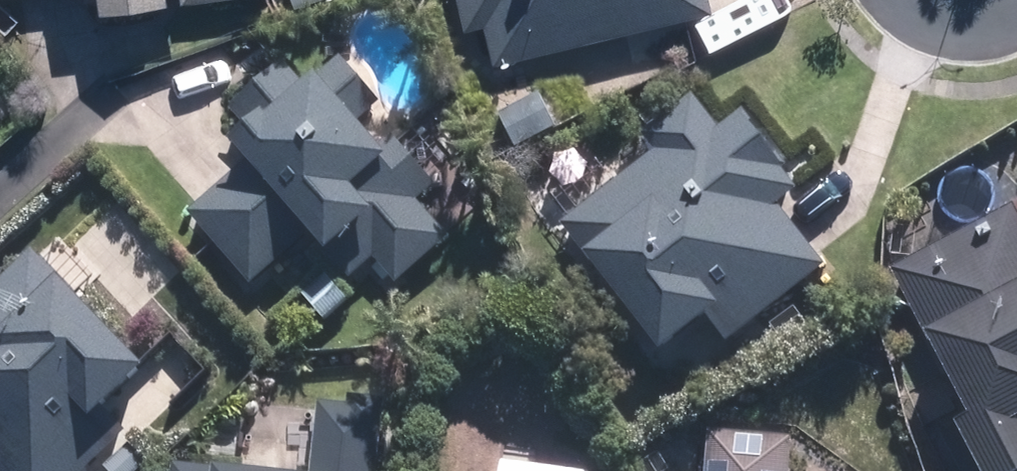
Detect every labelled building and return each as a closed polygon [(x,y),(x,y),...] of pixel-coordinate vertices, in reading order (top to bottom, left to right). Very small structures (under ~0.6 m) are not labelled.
[(506,57),(721,6),(719,0),(462,0),(468,26),(497,20),(506,57)] [(297,61),(232,112),(266,155),(190,214),(248,289),(324,231),(381,305),(465,241),(369,118),(388,103),(350,54),(313,82),(297,61)] [(639,135),(655,153),(560,238),(667,356),(710,317),(737,347),(834,259),(784,203),(808,181),(740,105),(723,120),(693,86),(639,135)] [(12,119),(0,104),(0,129),(12,119)] [(889,275),(996,470),(1016,470),(1016,204),(889,275)] [(37,243),(0,280),(0,457),(13,470),(84,470),(131,425),(120,413),(162,372),(37,243)] [(358,304),(313,247),(284,271),(329,327),(358,304)] [(387,402),(334,396),(326,469),(179,452),(176,470),(379,470),(387,402)] [(704,439),(703,470),(797,470),(798,443),(704,439)] [(602,465),(504,457),(503,470),(602,470),(602,465)]
